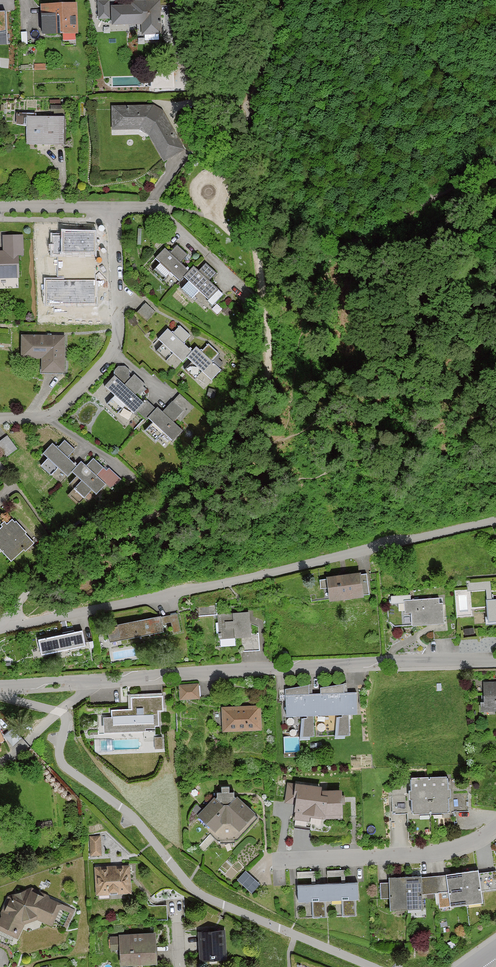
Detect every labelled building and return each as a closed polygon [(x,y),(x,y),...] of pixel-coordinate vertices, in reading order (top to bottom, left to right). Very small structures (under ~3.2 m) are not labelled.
[(133,6),(114,5),(113,26),(143,27),(143,35),(160,36),(161,2),(133,1),(133,6)] [(110,4),(99,4),(99,24),(110,24),(110,4)] [(77,6),(41,9),(42,37),(79,35),(77,6)] [(159,106),(114,105),(114,131),(145,131),(164,165),(184,153),(159,106)] [(63,118),(25,119),(26,147),(64,146),(63,118)] [(2,237),(2,251),(0,251),(0,279),(20,280),(21,266),(22,238),(2,237)] [(98,239),(62,239),(61,260),(97,260),(98,239)] [(171,254),(167,250),(156,261),(160,265),(155,270),(165,280),(171,274),(178,282),(183,277),(189,271),(181,263),(186,257),(177,249),(171,254)] [(193,267),(189,271),(183,277),(189,283),(182,290),(193,301),(201,293),(211,303),(221,293),(209,282),(216,275),(206,266),(199,273),(193,267)] [(155,314),(146,306),(139,313),(148,322),(155,314)] [(190,337),(180,328),(173,336),(168,331),(159,341),(165,346),(158,353),(167,361),(173,355),(183,363),(187,359),(191,354),(183,346),(190,337)] [(65,337),(22,337),(22,358),(44,358),(44,373),(65,373),(65,337)] [(197,348),(191,354),(187,359),(192,364),(187,370),(197,380),(203,373),(213,382),(222,372),(213,364),(220,357),(209,347),(203,354),(197,348)] [(147,389),(135,377),(125,386),(117,377),(107,388),(117,398),(109,405),(118,414),(125,406),(134,415),(138,411),(144,406),(137,398),(147,389)] [(148,402),(144,406),(138,411),(147,419),(148,418),(156,410),(148,402)] [(158,408),(156,410),(148,418),(154,424),(147,431),(155,438),(161,432),(171,441),(181,431),(172,422),(182,413),(172,403),(162,413),(158,408)] [(7,438),(0,444),(0,451),(7,458),(17,449),(7,438)] [(65,443),(58,451),(53,447),(44,456),(49,460),(45,465),(54,473),(59,469),(68,478),(72,474),(77,468),(67,459),(75,451),(65,443)] [(82,463),(77,468),(72,474),(77,478),(71,484),(82,494),(88,488),(98,497),(106,487),(96,478),(104,469),(94,460),(87,468),(82,463)] [(0,532),(0,551),(1,551),(11,562),(23,550),(25,552),(34,544),(11,521),(0,532)] [(362,571),(326,575),(329,599),(365,594),(362,571)] [(469,587),(491,588),(491,580),(469,580),(469,587)] [(412,602),(411,597),(392,598),(393,612),(410,611),(411,629),(442,627),(440,601),(412,602)] [(487,602),(488,626),(495,626),(495,601),(487,602)] [(215,602),(200,603),(201,615),(216,614),(215,602)] [(246,611),(216,614),(219,641),(239,639),(240,650),(259,648),(258,632),(248,633),(246,611)] [(177,613),(117,625),(121,643),(180,631),(177,613)] [(82,630),(37,639),(40,655),(86,646),(82,630)] [(484,682),(484,713),(495,713),(495,682),(484,682)] [(201,687),(180,688),(181,703),(201,702),(201,687)] [(360,695),(324,696),(324,718),(336,718),(336,739),(348,739),(348,716),(360,716),(360,695)] [(324,696),(285,696),(285,720),(301,720),(301,741),(314,741),(314,718),(324,718),(324,696)] [(165,697),(129,698),(129,713),(98,714),(100,756),(167,754),(166,735),(156,735),(156,718),(165,718),(165,697)] [(261,710),(221,711),(222,734),(262,732),(261,710)] [(20,737),(12,728),(4,735),(12,744),(20,737)] [(322,813),(322,826),(334,826),(334,809),(353,809),(354,784),(333,783),(333,769),(294,768),(293,792),(305,793),(304,813),(322,813)] [(429,780),(431,815),(449,814),(448,779),(429,780)] [(429,780),(411,781),(411,795),(412,815),(431,815),(429,780)] [(412,815),(411,795),(391,795),(391,814),(412,815)] [(217,799),(202,814),(217,832),(230,824),(242,834),(256,818),(238,799),(217,799)] [(101,835),(90,835),(90,854),(101,854),(101,835)] [(249,843),(237,855),(247,865),(259,853),(249,843)] [(130,864),(94,864),(95,897),(131,896),(130,864)] [(263,880),(249,867),(238,879),(252,892),(263,880)] [(478,874),(435,877),(436,894),(449,893),(450,906),(480,904),(478,874)] [(435,877),(391,881),(394,911),(423,909),(422,895),(436,894),(435,877)] [(359,885),(328,886),(329,917),(359,917),(359,885)] [(328,886),(297,886),(298,918),(329,917),(328,886)] [(32,889),(10,897),(0,920),(0,932),(15,941),(30,917),(51,925),(62,906),(32,889)] [(228,934),(199,935),(201,961),(229,960),(228,934)] [(111,937),(111,946),(120,946),(121,966),(147,966),(157,966),(156,935),(111,937)]
